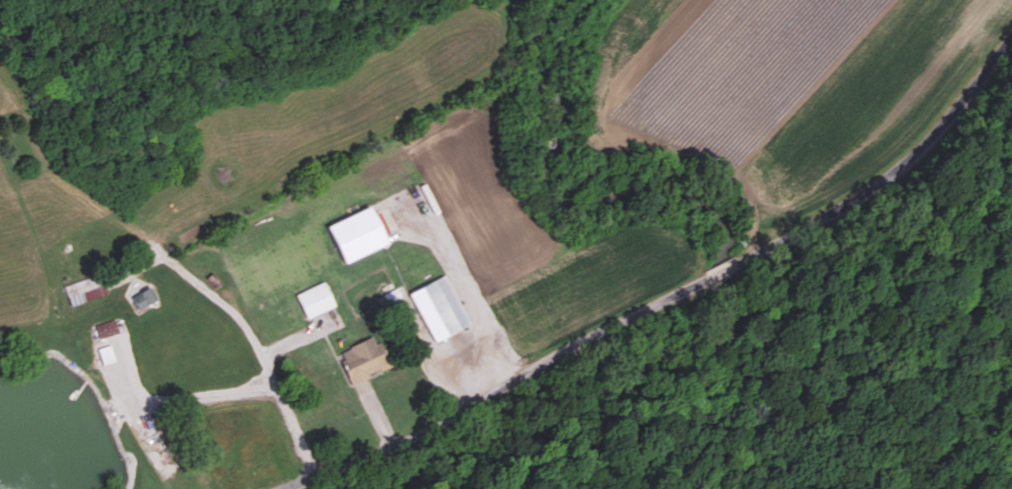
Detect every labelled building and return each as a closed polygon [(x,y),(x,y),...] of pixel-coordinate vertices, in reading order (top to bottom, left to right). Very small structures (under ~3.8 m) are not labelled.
[(412,293),(438,343),(474,324),(448,275),(412,293)] [(337,308),(328,283),(299,293),(308,318),(337,308)] [(161,303),(155,287),(134,296),(140,311),(161,303)] [(354,350),(344,353),(353,383),(394,369),(385,343),(355,353),(354,350)] [(117,361),(113,346),(101,349),(105,365),(117,361)]
